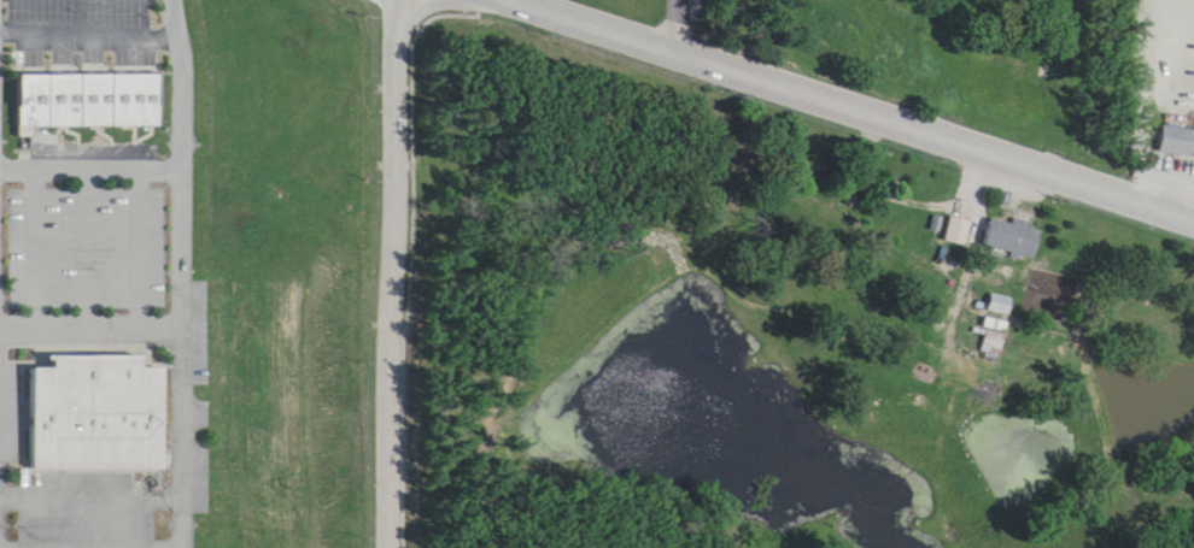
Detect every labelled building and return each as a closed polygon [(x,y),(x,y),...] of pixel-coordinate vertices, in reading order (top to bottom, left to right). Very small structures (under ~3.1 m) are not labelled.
[(156,58),(12,58),(12,112),(158,111),(156,58)] [(1160,101),(1193,107),(1193,150),(1153,143),(1160,101)] [(947,242),(967,247),(972,224),(952,219),(947,242)] [(1036,260),(1043,228),(1014,222),(1014,225),(992,221),(985,250),(1036,260)] [(1006,336),(988,332),(984,353),(1002,357),(1006,336)] [(164,370),(144,370),(144,358),(57,358),(57,370),(31,370),(31,467),(165,466),(164,370)]
